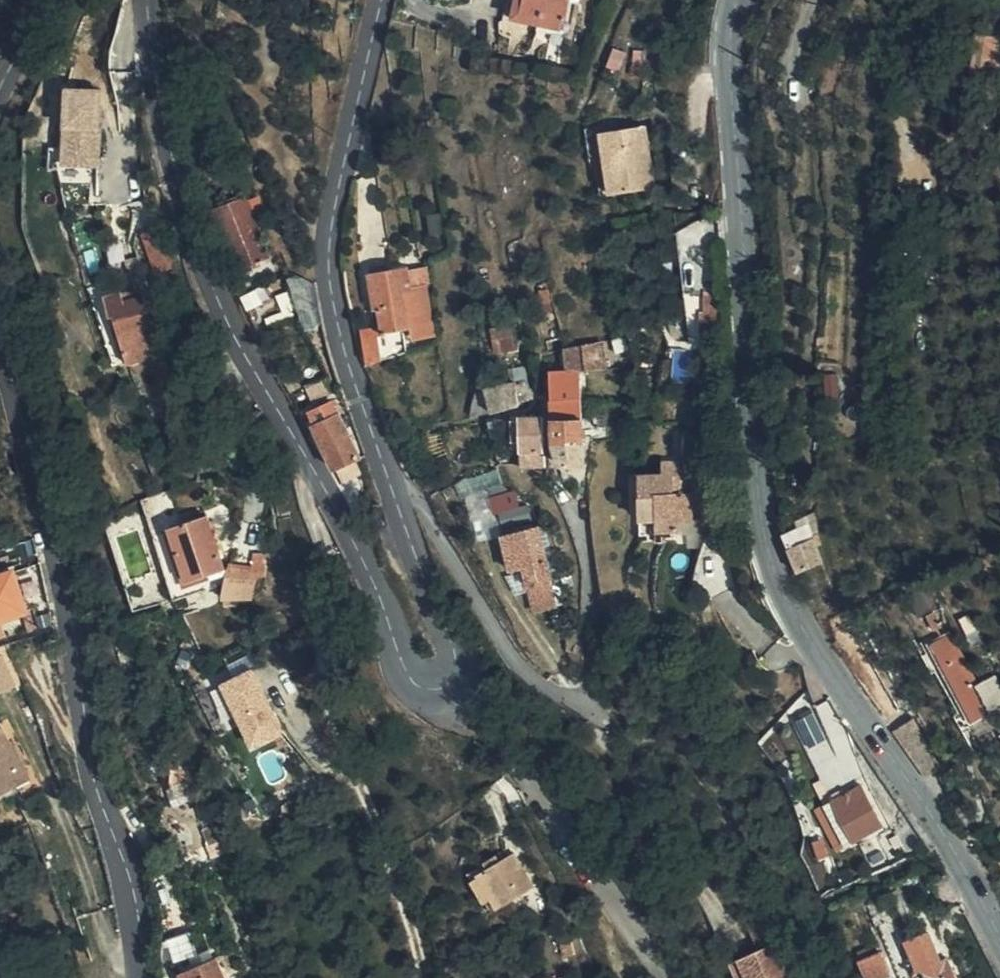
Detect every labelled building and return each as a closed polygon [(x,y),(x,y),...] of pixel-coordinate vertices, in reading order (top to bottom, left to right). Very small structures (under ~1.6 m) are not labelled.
[(559,13),(562,0),(509,0),(505,16),(532,21),(535,8),(559,13)] [(967,71),(984,73),(988,40),(964,36),(959,70),(967,71)] [(983,83),(984,73),(967,71),(967,80),(983,83)] [(65,84),(65,163),(104,163),(103,84),(65,84)] [(601,197),(659,190),(651,124),(606,129),(606,123),(584,126),(588,161),(597,160),(601,197)] [(238,268),(257,260),(262,258),(240,200),(215,210),(238,268)] [(156,274),(172,269),(159,229),(143,234),(156,274)] [(411,336),(430,334),(434,334),(428,291),(418,292),(414,293),(411,270),(411,265),(367,273),(373,303),(378,303),(380,329),(386,330),(388,357),(407,352),(406,331),(411,331),(411,336)] [(144,353),(147,362),(162,358),(141,293),(124,297),(121,295),(104,302),(111,323),(117,322),(129,357),(144,353)] [(588,367),(613,364),(609,338),(585,341),(588,367)] [(568,364),(585,363),(583,341),(566,343),(568,364)] [(519,372),(515,348),(492,352),(496,376),(519,372)] [(96,355),(147,362),(144,353),(129,357),(96,355)] [(326,375),(309,382),(317,402),(334,395),(326,375)] [(488,389),(496,409),(517,402),(510,382),(488,389)] [(590,426),(588,390),(554,391),(557,428),(590,426)] [(488,412),(491,434),(510,432),(522,430),(519,407),(488,411),(488,412)] [(480,413),(474,439),(491,434),(488,412),(480,413)] [(362,456),(345,416),(319,427),(336,468),(362,456)] [(591,439),(590,426),(557,428),(558,441),(591,439)] [(523,466),(524,471),(549,469),(545,438),(521,440),(521,446),(523,466)] [(591,457),(591,439),(558,441),(560,460),(591,457)] [(515,467),(523,466),(521,446),(513,446),(515,467)] [(593,482),(591,457),(560,460),(560,464),(564,479),(572,482),(585,482),(593,482)] [(654,485),(651,485),(658,543),(673,542),(672,534),(688,533),(687,503),(679,503),(666,503),(666,487),(679,487),(679,472),(655,472),(654,485)] [(585,482),(572,482),(572,497),(585,497),(585,482)] [(491,494),(496,511),(523,502),(518,485),(491,494)] [(658,543),(651,485),(633,486),(634,531),(649,532),(651,543),(658,543)] [(679,503),(679,487),(666,487),(666,503),(679,503)] [(212,516),(208,517),(199,521),(173,530),(192,580),(212,573),(230,566),(212,516)] [(807,533),(803,523),(778,535),(782,545),(807,533)] [(533,540),(529,524),(502,530),(505,546),(533,540)] [(807,533),(782,545),(793,572),(818,561),(807,533)] [(516,585),(526,583),(551,574),(543,542),(508,552),(516,585)] [(253,596),(254,576),(232,575),(230,595),(253,596)] [(567,626),(557,581),(537,588),(545,631),(567,626)] [(2,626),(12,624),(9,611),(8,612),(0,583),(0,619),(2,626)] [(11,619),(14,630),(25,627),(22,616),(11,619)] [(941,678),(966,725),(997,709),(982,681),(970,687),(961,669),(964,667),(947,633),(925,645),(935,665),(937,665),(944,676),(941,678)] [(21,683),(4,641),(0,643),(0,691),(21,683)] [(253,744),(287,729),(259,664),(225,678),(253,744)] [(809,745),(830,733),(815,707),(794,719),(809,745)] [(920,708),(896,727),(923,762),(931,775),(956,754),(920,708)] [(21,775),(0,735),(0,786),(21,775)] [(885,830),(866,787),(822,806),(841,850),(885,830)] [(496,920),(504,915),(540,894),(517,856),(483,876),(473,882),(496,920)] [(903,961),(910,977),(944,977),(933,949),(927,951),(916,923),(905,927),(902,920),(887,926),(903,961)] [(844,952),(867,942),(864,933),(841,943),(844,952)] [(850,968),(873,958),(867,942),(844,952),(850,968)] [(782,944),(734,962),(740,977),(794,977),(782,944)] [(854,977),(877,971),(873,958),(850,968),(854,977)] [(214,959),(180,974),(181,977),(223,977),(214,959)] [(894,965),(900,977),(910,977),(903,961),(894,965)]
